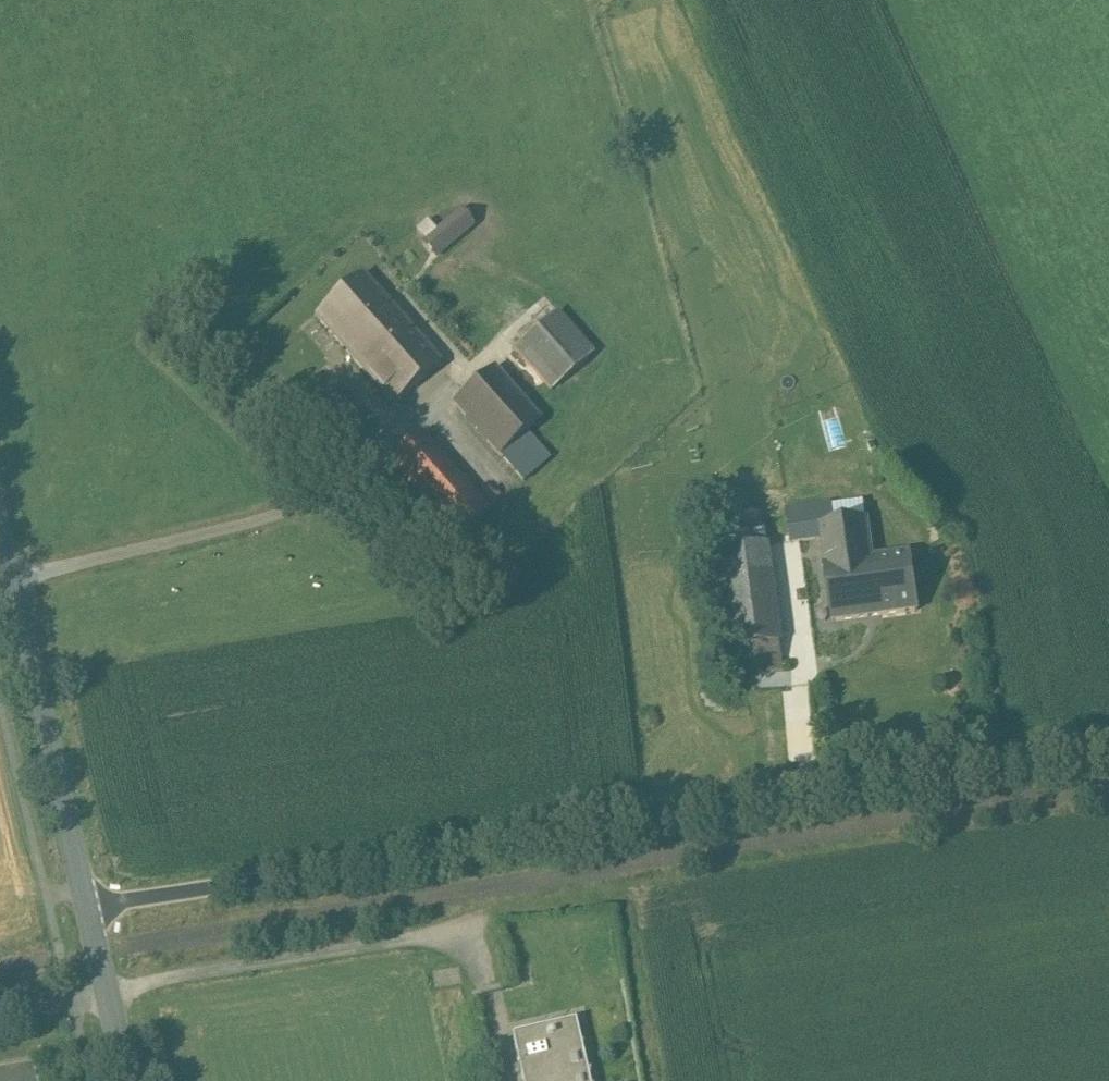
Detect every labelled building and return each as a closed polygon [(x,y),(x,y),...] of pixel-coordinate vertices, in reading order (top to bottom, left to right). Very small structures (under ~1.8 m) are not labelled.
[(417,229),(439,254),(475,224),(461,208),(436,230),(427,220),(417,229)] [(361,275),(316,315),(395,402),(440,362),(361,275)] [(551,304),(508,342),(551,390),(594,352),(551,304)] [(493,368),(454,402),(500,455),(526,432),(539,421),(493,368)] [(420,432),(388,460),(457,539),(489,511),(420,432)] [(526,432),(500,455),(522,481),(548,458),(526,432)] [(792,541),(823,537),(821,525),(868,518),(865,499),(787,510),(792,541)] [(762,507),(719,513),(739,665),(783,660),(762,507)] [(823,537),(834,622),(917,610),(908,552),(872,557),(868,518),(821,525),(823,537)] [(512,1034),(522,1080),(589,1080),(575,1020),(512,1034)]
